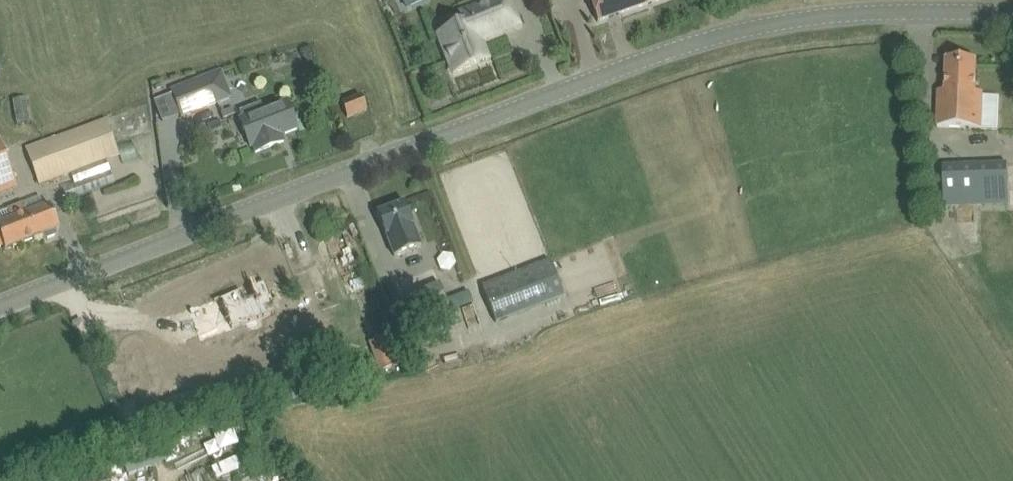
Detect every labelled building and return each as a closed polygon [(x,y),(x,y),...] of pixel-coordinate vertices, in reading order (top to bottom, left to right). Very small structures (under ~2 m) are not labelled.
[(512,0),(486,0),(457,11),(462,24),(435,34),(451,76),(492,61),(484,40),(522,26),(512,0)] [(591,3),(598,22),(661,0),(590,0),(591,3)] [(975,92),(975,80),(976,60),(947,59),(946,91),(938,91),(937,128),(983,131),(985,92),(975,92)] [(205,75),(171,89),(171,90),(173,94),(180,113),(182,117),(218,103),(210,84),(207,76),(206,77),(205,75)] [(342,104),(347,118),(367,110),(361,96),(342,104)] [(25,98),(12,100),(17,124),(30,122),(25,98)] [(287,101),(263,110),(261,103),(255,106),(239,112),(242,118),(240,119),(251,147),(253,146),(255,153),(284,142),(280,132),(284,131),(285,134),(297,129),(287,101)] [(232,108),(221,113),(223,119),(235,114),(232,108)] [(26,149),(32,166),(39,184),(119,155),(113,137),(106,120),(39,144),(26,149)] [(0,144),(0,192),(17,186),(0,144)] [(126,146),(128,162),(142,160),(139,144),(126,146)] [(1008,204),(1006,163),(944,166),(945,207),(1008,204)] [(21,205),(7,210),(11,220),(10,221),(14,232),(31,225),(36,237),(59,228),(50,205),(45,207),(41,197),(21,205)] [(377,214),(384,232),(386,239),(387,238),(394,257),(421,246),(415,228),(412,221),(405,202),(377,214)] [(4,246),(5,249),(36,237),(31,225),(14,232),(10,221),(11,220),(7,210),(0,213),(0,247),(4,246)] [(483,288),(497,323),(564,296),(551,262),(483,288)] [(332,280),(323,285),(334,305),(343,301),(332,280)] [(409,296),(425,337),(456,326),(448,306),(439,284),(409,296)] [(224,292),(184,309),(190,325),(200,320),(207,336),(261,314),(249,285),(225,294),(224,292)] [(370,342),(379,372),(403,364),(393,334),(370,342)] [(176,474),(168,446),(112,461),(117,480),(151,480),(176,474)]
